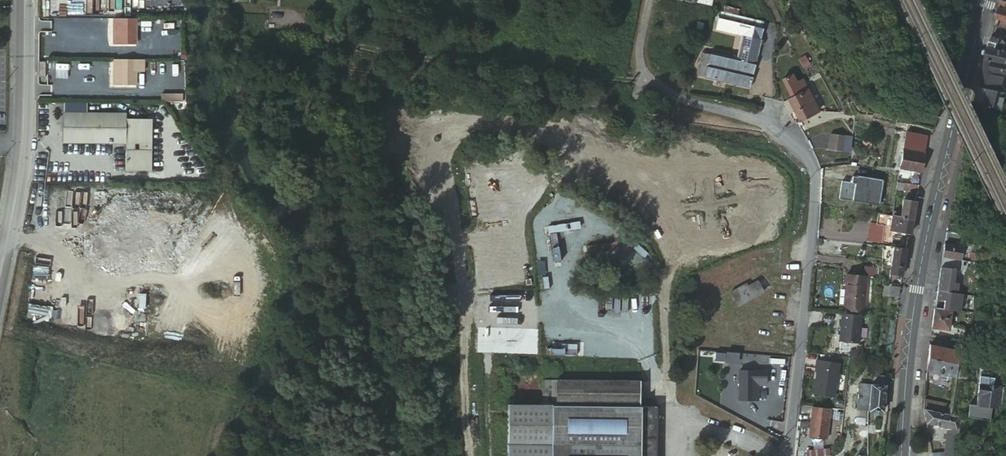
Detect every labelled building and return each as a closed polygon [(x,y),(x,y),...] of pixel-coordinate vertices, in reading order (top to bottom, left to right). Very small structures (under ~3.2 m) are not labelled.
[(1000,0),(994,19),(1005,22),(1005,3),(1000,0)] [(114,19),(114,29),(119,28),(119,44),(137,44),(136,19),(114,19)] [(999,39),(989,36),(986,48),(1002,52),(1004,44),(999,39)] [(986,48),(983,60),(1005,65),(1005,54),(1002,52),(986,48)] [(696,75),(704,77),(706,66),(709,55),(700,53),(696,75)] [(706,66),(752,76),(755,64),(709,53),(709,55),(706,66)] [(144,60),(114,60),(115,70),(120,69),(120,85),(138,85),(137,72),(145,71),(144,60)] [(981,70),(1005,75),(1005,72),(1005,65),(983,60),(981,70)] [(749,88),(752,76),(706,66),(704,77),(704,78),(749,88)] [(807,79),(815,75),(812,69),(804,73),(807,79)] [(981,70),(979,78),(1003,84),(1003,82),(1005,75),(981,70)] [(816,113),(816,112),(805,91),(800,81),(796,83),(792,75),(781,80),(790,99),(788,100),(799,122),(816,113)] [(979,78),(977,88),(1001,93),(1003,84),(979,78)] [(973,106),(1004,117),(1005,109),(1005,95),(1001,93),(977,88),(973,106)] [(702,110),(704,113),(707,114),(711,112),(712,109),(710,106),(707,105),(703,106),(702,110)] [(62,113),(63,143),(126,143),(126,170),(152,170),(152,118),(125,118),(125,113),(62,113)] [(845,149),(847,136),(833,134),(831,147),(845,149)] [(922,172),(926,154),(904,151),(900,168),(915,171),(922,172)] [(849,176),(850,168),(837,166),(836,173),(849,176)] [(920,185),(922,172),(915,171),(912,183),(920,185)] [(907,183),(898,181),(897,189),(906,190),(907,183)] [(919,193),(920,185),(912,183),(907,183),(906,190),(919,193)] [(904,199),(902,217),(914,218),(917,202),(904,199)] [(902,217),(894,216),(891,231),(912,234),(914,218),(902,217)] [(874,228),(873,243),(887,244),(888,229),(874,228)] [(964,235),(949,232),(947,241),(963,243),(964,235)] [(962,246),(947,244),(945,256),(963,259),(965,247),(962,246)] [(904,268),(907,250),(895,248),(894,251),(892,266),(904,268)] [(963,259),(945,256),(943,267),(956,269),(968,271),(969,260),(963,259)] [(878,277),(879,264),(871,263),(870,275),(878,277)] [(903,276),(904,268),(892,266),(891,274),(903,276)] [(961,311),(962,301),(968,271),(956,269),(952,299),(953,300),(952,310),(954,310),(961,311)] [(863,307),(866,276),(846,274),(843,306),(863,307)] [(768,276),(760,281),(766,291),(774,286),(768,276)] [(747,284),(735,291),(760,294),(766,291),(760,281),(749,287),(747,284)] [(890,286),(889,295),(900,296),(901,286),(890,286)] [(760,294),(735,291),(730,294),(738,307),(760,294)] [(961,311),(976,314),(978,299),(962,301),(961,311)] [(951,330),(954,310),(952,310),(937,308),(934,328),(951,330)] [(863,315),(845,313),(844,321),(843,321),(841,341),(861,343),(863,315)] [(968,339),(970,325),(958,323),(956,338),(968,339)] [(952,346),(965,349),(967,342),(953,339),(952,346)] [(932,345),(930,359),(959,364),(962,351),(932,345)] [(740,352),(716,351),(715,360),(739,362),(740,352)] [(930,359),(929,372),(957,378),(959,364),(930,359)] [(819,361),(818,369),(820,369),(816,395),(837,398),(842,364),(819,361)] [(741,369),(740,399),(756,399),(756,379),(767,379),(768,369),(741,369)] [(879,385),(886,386),(887,376),(880,375),(879,385)] [(989,385),(990,378),(982,376),(978,395),(981,396),(979,405),(998,410),(1002,389),(989,385)] [(558,381),(546,381),(546,405),(511,406),(511,455),(555,455),(555,406),(558,406),(558,381)] [(572,406),(641,407),(641,382),(558,381),(558,406),(572,406)] [(869,411),(872,385),(861,384),(858,409),(869,411)] [(884,412),(886,386),(879,385),(872,385),(869,411),(874,411),(883,412),(884,412)] [(926,399),(925,406),(926,410),(951,414),(953,404),(926,399)] [(572,406),(558,406),(555,406),(555,455),(571,455),(572,406)] [(641,407),(572,406),(571,455),(658,455),(658,407),(641,407)] [(832,409),(815,407),(811,437),(829,439),(832,409)] [(951,414),(926,410),(928,423),(950,427),(960,429),(962,416),(951,414)] [(946,455),(956,455),(960,429),(950,427),(946,451),(946,455)]
